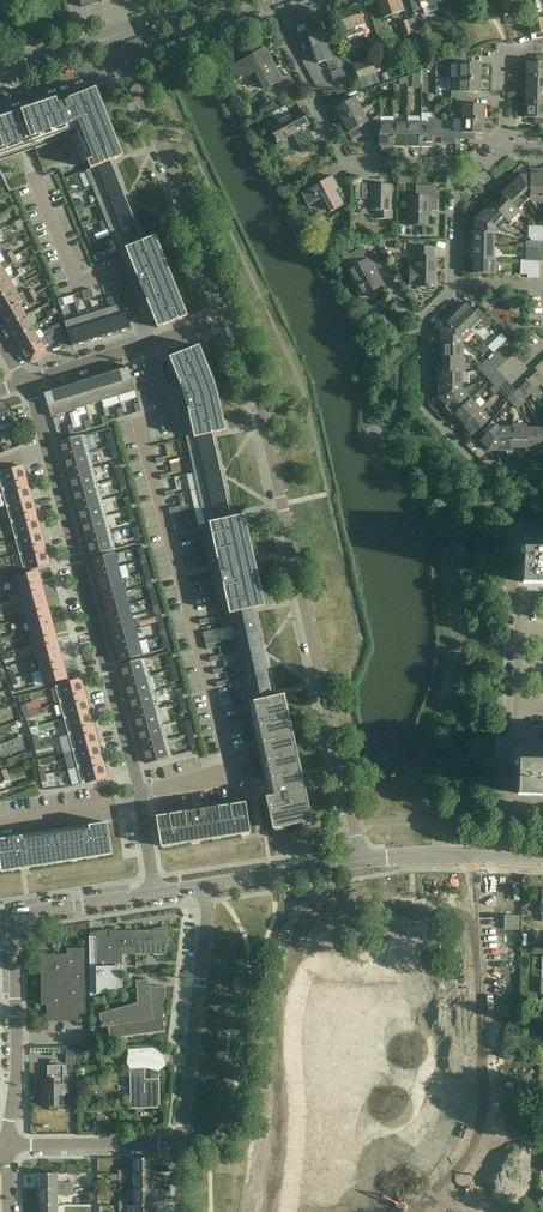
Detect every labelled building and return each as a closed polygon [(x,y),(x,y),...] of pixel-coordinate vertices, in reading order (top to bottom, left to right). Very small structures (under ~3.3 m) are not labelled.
[(380,10),(383,18),(404,11),(400,0),(377,0),(380,10)] [(423,8),(425,15),(452,5),(451,0),(410,0),(414,11),(423,8)] [(274,9),(278,22),(301,15),(298,2),(274,9)] [(338,12),(342,24),(347,37),(357,34),(355,26),(365,23),(359,5),(338,12)] [(529,20),(529,21),(530,25),(531,35),(540,33),(542,33),(542,18),(529,20)] [(307,30),(298,33),(304,49),(312,46),(318,63),(326,61),(330,70),(335,68),(336,70),(330,72),(333,80),(346,76),(343,67),(339,54),(332,56),(323,31),(319,20),(315,21),(314,21),(309,22),(309,23),(304,25),(307,30)] [(400,23),(404,37),(412,34),(408,20),(400,23)] [(258,64),(270,57),(260,40),(247,47),(252,56),(253,55),(258,64)] [(256,71),(265,89),(266,90),(282,80),(279,81),(269,63),(272,62),(270,57),(258,64),(253,55),(252,56),(249,58),(250,61),(245,63),(244,61),(231,68),(238,81),(256,71)] [(526,76),(542,76),(542,56),(541,56),(541,62),(526,62),(526,76)] [(458,64),(458,78),(481,78),(481,64),(466,64),(467,57),(459,57),(453,59),(452,64),(458,64)] [(355,66),(363,89),(380,83),(372,60),(355,66)] [(412,88),(421,88),(421,71),(413,75),(412,88)] [(400,84),(408,84),(408,76),(400,79),(400,84)] [(526,90),(542,90),(542,76),(526,76),(526,90)] [(451,98),(456,99),(466,98),(466,92),(480,92),(481,78),(458,78),(458,91),(451,91),(451,98)] [(18,154),(32,149),(35,148),(63,139),(72,136),(77,134),(78,137),(83,151),(84,153),(87,161),(88,162),(90,169),(91,169),(110,161),(122,157),(123,156),(109,122),(96,88),(69,99),(68,95),(57,99),(56,99),(39,105),(22,111),(5,116),(0,118),(0,160),(18,154)] [(525,103),(542,103),(542,90),(526,90),(525,103)] [(335,108),(342,121),(362,109),(355,98),(361,95),(359,91),(353,91),(345,96),(348,101),(335,108)] [(462,105),(461,118),(485,119),(485,105),(470,105),(470,98),(466,98),(456,99),(456,105),(462,105)] [(525,103),(525,118),(540,118),(540,124),(542,125),(542,103),(525,103)] [(373,136),(373,132),(373,119),(369,122),(362,109),(342,121),(353,141),(362,136),(360,134),(364,132),(366,135),(366,136),(373,136)] [(280,110),(267,114),(269,122),(282,117),(280,110)] [(301,111),(291,117),(265,131),(265,132),(270,129),(275,139),(277,143),(293,134),(303,151),(316,144),(307,126),(309,125),(301,111)] [(379,147),(393,147),(393,123),(380,123),(381,115),(373,119),(373,132),(380,132),(379,147)] [(485,119),(461,118),(461,132),(456,132),(455,139),(469,140),(470,133),(484,134),(485,119)] [(393,147),(407,147),(407,124),(393,123),(393,147)] [(407,147),(420,147),(421,124),(407,124),(407,147)] [(421,124),(420,147),(435,147),(435,138),(435,124),(421,124)] [(90,169),(86,170),(92,187),(117,177),(110,161),(91,169),(90,169)] [(530,176),(529,199),(531,201),(542,202),(542,173),(533,173),(533,169),(530,169),(530,176)] [(355,182),(354,171),(345,172),(346,183),(355,182)] [(508,182),(511,185),(511,184),(527,201),(529,199),(530,176),(520,175),(513,182),(511,179),(508,182)] [(323,198),(328,206),(331,212),(344,205),(334,186),(337,184),(333,176),(320,183),(305,192),(312,204),(323,198)] [(117,177),(92,187),(99,203),(123,193),(117,177)] [(363,184),(363,196),(363,199),(370,199),(370,210),(376,210),(376,219),(391,219),(392,185),(370,184),(370,185),(363,184)] [(498,191),(503,196),(519,213),(520,212),(518,210),(527,201),(511,184),(511,185),(503,192),(501,189),(498,191)] [(409,223),(428,224),(429,207),(432,207),(432,211),(437,211),(437,186),(416,185),(416,197),(404,197),(404,198),(410,198),(409,223)] [(123,193),(99,203),(105,219),(129,209),(123,193)] [(490,203),(491,204),(491,203),(509,222),(519,213),(503,196),(496,203),(493,200),(490,203)] [(478,210),(481,213),(497,229),(507,220),(509,222),(491,203),(491,204),(484,211),(481,208),(478,210)] [(129,209),(105,219),(112,235),(136,225),(129,209)] [(470,233),(471,233),(471,232),(497,232),(497,229),(481,213),(474,219),(474,229),(470,229),(470,233)] [(136,225),(112,235),(118,251),(142,241),(136,225)] [(467,243),(467,246),(494,246),(494,233),(497,233),(497,232),(471,232),(471,233),(471,243),(467,243)] [(142,241),(118,251),(129,279),(137,276),(158,328),(187,316),(187,315),(183,316),(180,308),(184,307),(176,289),(173,290),(170,282),(173,281),(169,271),(166,273),(163,265),(166,264),(155,236),(142,241)] [(526,241),(526,247),(536,247),(535,254),(542,254),(542,242),(526,241)] [(467,260),(473,260),(473,259),(497,260),(497,259),(494,259),(494,246),(467,246),(468,246),(467,254),(471,255),(471,257),(467,257),(467,260)] [(410,268),(410,271),(410,283),(416,284),(416,286),(428,286),(428,287),(433,287),(433,286),(435,286),(435,276),(434,276),(434,264),(436,264),(436,257),(433,257),(433,248),(411,247),(411,248),(415,248),(415,257),(416,257),(416,268),(410,268)] [(525,261),(528,261),(535,261),(535,254),(536,247),(526,247),(525,261)] [(363,248),(342,259),(342,260),(343,260),(348,270),(354,282),(358,288),(362,295),(362,296),(363,296),(367,294),(369,299),(365,301),(365,302),(379,294),(376,289),(383,285),(375,270),(383,266),(375,252),(367,256),(363,248)] [(14,256),(12,251),(4,256),(6,260),(14,256)] [(14,256),(6,260),(9,265),(9,264),(16,261),(14,256)] [(473,259),(473,260),(473,270),(469,270),(469,273),(496,274),(497,260),(473,259)] [(0,264),(0,281),(8,276),(13,272),(9,264),(9,265),(6,260),(1,264),(0,264)] [(24,273),(21,268),(13,272),(16,277),(24,273)] [(8,276),(0,281),(0,297),(15,288),(8,276)] [(15,288),(0,297),(0,310),(2,313),(24,301),(28,298),(36,294),(33,289),(26,293),(25,291),(19,295),(15,288)] [(39,299),(36,294),(28,298),(31,303),(39,299)] [(27,306),(24,301),(2,313),(9,325),(25,316),(22,309),(27,306)] [(109,308),(117,333),(132,328),(124,303),(109,308)] [(455,309),(453,310),(471,330),(476,325),(480,329),(483,326),(485,329),(492,323),(478,309),(474,313),(465,303),(457,311),(455,309)] [(95,312),(102,337),(117,333),(109,308),(95,312)] [(442,320),(447,325),(447,324),(463,342),(464,341),(462,338),(471,330),(453,310),(452,311),(455,314),(447,321),(445,318),(442,320)] [(80,317),(88,342),(102,337),(95,312),(80,317)] [(32,328),(25,316),(9,325),(16,337),(32,328)] [(73,346),(88,342),(80,317),(65,322),(73,346)] [(61,322),(55,326),(47,330),(49,332),(52,330),(54,333),(56,332),(57,331),(57,330),(62,327),(61,322)] [(436,345),(440,345),(440,344),(463,344),(463,342),(447,324),(447,325),(440,331),(440,341),(436,341),(436,345)] [(40,330),(37,325),(32,328),(16,337),(23,350),(39,340),(35,333),(40,330)] [(69,348),(62,327),(57,330),(57,331),(56,332),(61,350),(69,348)] [(50,343),(47,336),(45,338),(44,337),(44,338),(39,340),(23,350),(30,363),(47,354),(43,347),(50,343)] [(508,340),(502,345),(512,355),(518,350),(508,340)] [(436,358),(442,359),(442,358),(466,359),(466,358),(463,358),(463,344),(440,344),(440,345),(439,355),(436,355),(436,358)] [(512,355),(502,345),(497,350),(502,355),(507,360),(512,355)] [(199,346),(169,357),(180,385),(188,409),(180,410),(186,440),(212,434),(225,431),(219,402),(215,403),(213,395),(217,394),(213,381),(210,382),(207,375),(210,373),(203,355),(199,356),(196,349),(200,347),(199,346)] [(502,355),(497,350),(493,354),(497,359),(502,355)] [(507,360),(502,355),(497,359),(503,364),(507,360)] [(438,372),(439,372),(439,371),(465,372),(466,359),(442,358),(442,359),(442,369),(438,368),(438,372)] [(486,360),(482,364),(487,369),(491,365),(486,360)] [(478,368),(483,373),(487,369),(482,364),(478,368)] [(491,365),(487,369),(492,375),(496,370),(491,365)] [(128,366),(110,371),(118,396),(121,404),(138,399),(128,366)] [(487,369),(483,373),(488,379),(492,375),(487,369)] [(492,375),(488,379),(495,386),(499,390),(507,398),(508,399),(512,395),(516,391),(515,390),(496,370),(492,375)] [(94,376),(102,401),(118,396),(110,371),(94,376)] [(435,382),(435,385),(462,386),(463,373),(465,373),(465,372),(439,371),(439,372),(439,382),(435,382)] [(77,381),(85,406),(102,401),(94,376),(77,381)] [(522,385),(527,390),(532,385),(528,380),(522,385)] [(61,386),(69,411),(85,406),(77,381),(61,386)] [(439,398),(445,405),(460,391),(462,389),(462,386),(435,385),(435,388),(439,388),(439,398)] [(532,385),(527,390),(531,394),(536,389),(532,385)] [(52,417),(69,411),(61,386),(44,392),(52,417)] [(490,390),(494,395),(499,390),(495,386),(490,390)] [(450,420),(455,415),(469,401),(469,400),(460,391),(445,405),(443,407),(451,415),(448,417),(450,420)] [(516,391),(512,395),(517,400),(521,396),(516,391)] [(517,400),(512,395),(508,399),(512,404),(517,400)] [(460,425),(462,427),(481,408),(471,398),(469,400),(469,401),(455,415),(462,423),(460,425)] [(0,402),(0,431),(13,426),(6,404),(4,401),(0,402)] [(481,408),(462,427),(462,428),(463,427),(470,435),(467,437),(469,440),(489,421),(479,411),(481,409),(481,408)] [(489,450),(499,451),(499,428),(496,425),(477,444),(479,446),(482,443),(489,450)] [(513,455),(513,448),(512,448),(513,425),(512,425),(512,428),(499,428),(499,451),(510,451),(509,455),(513,455)] [(527,452),(527,451),(526,451),(526,425),(513,425),(512,448),(513,448),(523,448),(523,452),(527,452)] [(526,451),(527,451),(537,451),(537,455),(540,455),(540,452),(540,428),(527,428),(527,425),(526,425),(526,451)] [(212,434),(186,440),(190,456),(216,451),(212,434)] [(63,459),(89,452),(85,435),(59,442),(63,459)] [(216,451),(190,456),(194,473),(220,467),(216,451)] [(68,475),(94,468),(89,452),(63,459),(68,475)] [(2,490),(28,483),(23,466),(0,472),(0,490),(2,490)] [(220,467),(194,473),(198,490),(223,484),(220,467)] [(72,491),(98,484),(94,468),(68,475),(72,491)] [(32,499),(28,483),(2,490),(6,506),(32,499)] [(77,507),(102,500),(98,484),(72,491),(77,507)] [(223,484),(198,490),(201,507),(227,501),(223,484)] [(11,522),(37,515),(32,499),(6,506),(11,522)] [(81,523),(107,516),(102,500),(77,507),(81,523)] [(227,501),(201,507),(205,523),(231,518),(227,501)] [(41,531),(37,515),(11,522),(15,538),(41,531)] [(231,518),(205,523),(212,553),(216,552),(227,604),(229,612),(230,614),(253,609),(264,606),(264,604),(260,605),(258,597),(262,596),(258,576),(254,577),(252,569),(256,568),(252,552),(249,553),(247,545),(251,544),(244,515),(231,518)] [(111,532),(107,516),(81,523),(85,539),(111,532)] [(15,538),(19,554),(45,547),(41,531),(15,538)] [(111,532),(85,539),(90,556),(116,549),(111,532)] [(45,547),(19,554),(24,571),(50,564),(45,547)] [(523,552),(522,583),(542,583),(542,553),(523,552)] [(92,560),(96,573),(118,567),(115,554),(92,560)] [(118,567),(96,573),(99,585),(122,579),(130,577),(127,565),(118,567)] [(16,578),(20,591),(42,585),(38,572),(16,578)] [(125,592),(122,579),(99,585),(103,598),(125,592)] [(46,598),(42,585),(20,591),(23,605),(46,598)] [(128,604),(125,592),(103,598),(106,610),(128,604)] [(49,612),(46,598),(23,605),(27,618),(49,612)] [(109,623),(132,617),(128,604),(106,610),(109,623)] [(253,609),(230,614),(233,626),(256,621),(253,609)] [(53,625),(49,612),(27,618),(30,631),(53,625)] [(113,635),(135,629),(132,617),(109,623),(113,635)] [(256,621),(233,626),(235,639),(258,634),(256,621)] [(56,638),(53,625),(30,631),(34,644),(56,638)] [(116,648),(139,642),(135,629),(113,635),(116,648)] [(258,634),(235,639),(238,651),(261,646),(258,634)] [(60,651),(56,638),(34,644),(38,657),(60,651)] [(139,642),(116,648),(117,649),(120,660),(120,661),(134,657),(142,655),(142,654),(150,652),(147,641),(139,643),(139,642)] [(261,646),(238,651),(241,664),(264,659),(261,646)] [(64,664),(60,651),(38,657),(41,670),(64,664)] [(124,682),(150,675),(145,659),(120,666),(124,682)] [(264,659),(241,664),(244,676),(244,677),(267,671),(264,659)] [(64,664),(41,670),(45,684),(67,678),(64,664)] [(244,676),(240,677),(243,691),(246,690),(246,689),(270,684),(267,671),(244,677),(244,676)] [(128,698),(154,691),(150,675),(124,682),(128,698)] [(55,686),(60,703),(86,696),(81,679),(55,686)] [(270,684),(246,689),(246,690),(249,702),(272,697),(270,684)] [(133,715),(159,707),(154,691),(128,698),(133,715)] [(272,697),(249,702),(249,703),(253,702),(274,795),(266,797),(273,829),(275,829),(274,825),(282,823),(283,827),(302,823),(301,819),(310,817),(310,821),(312,820),(300,764),(296,765),(294,759),(298,758),(296,747),(292,747),(290,741),(294,740),(292,729),(288,730),(287,724),(290,723),(284,694),(272,697)] [(90,712),(86,696),(60,703),(64,719),(90,712)] [(137,731),(163,724),(159,707),(133,715),(137,731)] [(94,728),(90,712),(64,719),(69,735),(94,728)] [(142,747),(167,740),(163,724),(137,731),(142,747)] [(99,744),(94,728),(69,735),(73,751),(99,744)] [(172,756),(167,740),(142,747),(146,763),(172,756)] [(77,767),(103,760),(99,744),(73,751),(77,767)] [(103,760),(77,767),(82,784),(108,777),(103,760)] [(518,764),(517,794),(542,794),(542,764),(518,764)] [(0,778),(0,781),(1,783),(10,780),(8,775),(0,778)] [(246,802),(156,816),(160,843),(170,841),(171,845),(191,842),(191,838),(199,837),(200,841),(212,839),(212,835),(220,833),(221,838),(241,834),(249,833),(251,833),(246,802)] [(1,868),(10,867),(11,871),(20,869),(20,868),(25,868),(69,861),(69,857),(85,855),(86,859),(103,856),(103,852),(112,851),(107,822),(89,825),(89,829),(23,839),(22,836),(0,839),(0,862),(1,868)] [(167,930),(152,930),(136,931),(137,955),(167,954),(167,930)] [(137,955),(136,931),(109,931),(109,937),(90,937),(89,937),(90,996),(123,987),(122,955),(137,955)] [(67,958),(55,958),(44,958),(45,1002),(47,1002),(47,1022),(86,1021),(85,948),(67,949),(67,958)] [(148,979),(146,980),(136,981),(138,1003),(100,1014),(101,1027),(108,1027),(109,1039),(165,1031),(163,1018),(166,987),(149,986),(148,979)] [(159,1050),(147,1051),(130,1051),(131,1109),(160,1108),(159,1079),(145,1079),(145,1066),(159,1065),(159,1050)] [(67,1097),(67,1084),(66,1065),(47,1065),(47,1078),(42,1078),(42,1091),(45,1091),(45,1096),(43,1096),(44,1107),(50,1107),(50,1109),(52,1111),(55,1112),(57,1111),(59,1109),(59,1107),(64,1107),(64,1097),(67,1097)] [(127,1169),(119,1169),(119,1174),(152,1174),(152,1169),(151,1158),(134,1158),(134,1168),(127,1168),(127,1169)] [(49,1173),(39,1174),(39,1184),(39,1189),(57,1189),(65,1189),(65,1183),(65,1182),(57,1182),(57,1174),(49,1174),(49,1173)] [(152,1174),(119,1174),(119,1180),(119,1181),(127,1180),(127,1181),(134,1181),(134,1190),(152,1190),(152,1180),(152,1174)] [(57,1189),(39,1189),(39,1195),(40,1205),(57,1205),(57,1196),(65,1195),(65,1189),(57,1189)] [(152,1205),(152,1190),(134,1190),(134,1199),(127,1200),(119,1200),(119,1206),(152,1205)]
